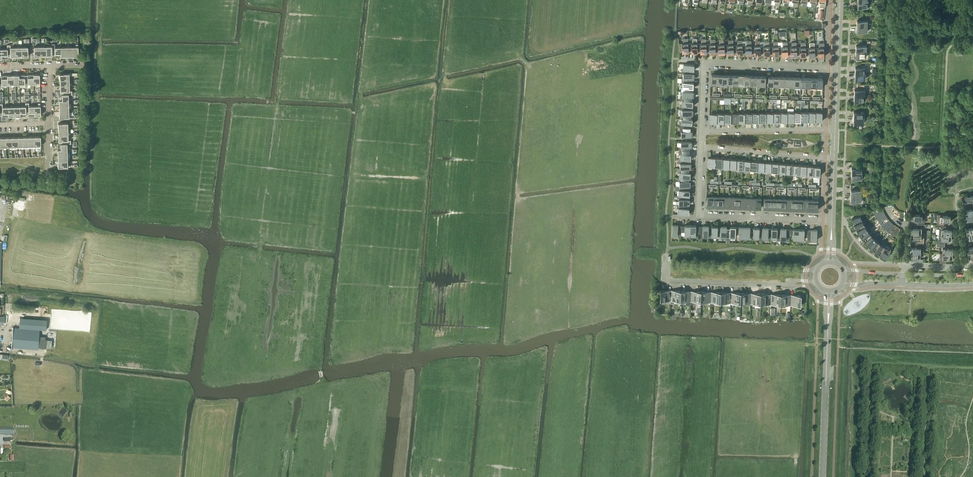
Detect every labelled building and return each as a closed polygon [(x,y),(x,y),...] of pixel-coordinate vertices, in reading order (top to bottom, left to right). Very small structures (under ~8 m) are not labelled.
[(679,52),(688,51),(688,43),(688,37),(687,38),(683,38),(683,43),(679,43),(679,52)] [(692,43),(688,43),(688,51),(688,52),(697,52),(697,44),(697,43),(697,38),(696,38),(692,38),(692,43)] [(701,43),(697,43),(697,44),(697,52),(697,53),(706,52),(706,44),(706,38),(705,38),(701,39),(701,43)] [(710,44),(706,44),(706,52),(706,53),(715,52),(715,44),(715,38),(714,39),(710,39),(710,44)] [(719,44),(715,44),(715,52),(715,53),(724,53),(724,44),(724,39),(719,39),(719,44)] [(728,44),(724,44),(724,53),(724,54),(733,53),(733,45),(733,39),(728,40),(728,44)] [(733,54),(742,53),(742,45),(742,39),(742,40),(737,40),(737,45),(733,45),(733,53),(733,54)] [(746,45),(742,45),(742,53),(743,54),(751,54),(751,45),(751,40),(746,40),(746,45)] [(755,45),(751,45),(751,54),(752,55),(761,54),(760,46),(760,41),(760,40),(755,41),(755,45)] [(769,41),(760,41),(760,46),(761,54),(761,55),(770,54),(769,46),(769,40),(769,41)] [(774,46),(769,46),(770,54),(770,55),(779,55),(778,46),(778,41),(773,41),(774,46)] [(783,46),(778,46),(779,55),(779,56),(788,55),(787,47),(787,41),(782,42),(783,46)] [(792,47),(787,47),(788,55),(788,56),(797,55),(796,47),(796,41),(796,42),(791,42),(792,47)] [(801,47),(796,47),(797,55),(797,56),(806,56),(805,47),(806,47),(805,42),(800,42),(801,47)] [(810,47),(806,47),(805,47),(806,56),(806,57),(815,56),(814,48),(815,48),(814,42),(809,42),(810,47)] [(819,48),(815,48),(814,48),(815,56),(815,57),(824,56),(824,47),(824,48),(824,42),(823,42),(823,43),(818,43),(819,48)] [(682,73),(683,73),(693,73),(693,70),(694,70),(694,64),(684,64),(683,69),(682,69),(682,73)] [(694,73),(693,73),(683,73),(683,78),(682,78),(681,82),(683,82),(693,82),(693,79),(694,79),(694,73)] [(694,82),(693,82),(683,82),(683,87),(681,87),(681,91),(683,91),(692,91),(692,88),(693,88),(694,82)] [(693,91),(692,91),(683,91),(682,96),(681,96),(681,100),(682,100),(692,100),(692,97),(693,97),(693,91)] [(682,100),(682,105),(681,105),(680,109),(682,109),(692,109),(692,106),(693,106),(693,100),(692,100),(682,100)] [(680,118),(682,118),(691,118),(692,115),(693,109),(692,109),(682,109),(682,114),(680,114),(680,118)] [(692,118),(691,118),(682,118),(682,123),(680,123),(680,127),(691,127),(691,124),(692,124),(692,118)] [(691,131),(691,127),(680,127),(680,131),(681,131),(681,136),(692,137),(692,131),(691,131)] [(679,146),(679,150),(690,150),(690,147),(691,147),(691,141),(681,141),(681,146),(679,146)] [(680,154),(680,159),(690,159),(690,160),(691,160),(691,154),(690,154),(690,150),(679,150),(679,154),(680,154)] [(680,163),(680,168),(690,168),(690,169),(691,163),(690,163),(690,160),(690,159),(680,159),(679,159),(678,163),(680,163)] [(689,172),(690,169),(690,168),(680,168),(678,168),(678,172),(680,172),(680,177),(689,177),(689,178),(690,178),(690,172),(689,172)] [(689,186),(689,187),(690,187),(690,181),(689,181),(689,178),(689,177),(680,177),(678,177),(678,181),(679,181),(679,186),(689,186)] [(679,190),(679,195),(689,195),(689,196),(690,190),(689,190),(689,187),(689,186),(679,186),(678,186),(678,190),(679,190)] [(689,199),(689,196),(689,195),(679,195),(677,195),(677,199),(679,199),(679,204),(688,204),(688,205),(689,205),(689,199)] [(688,208),(688,205),(688,204),(679,204),(677,204),(677,208),(678,208),(678,213),(689,214),(689,208),(688,208)] [(912,219),(913,219),(913,223),(919,223),(925,223),(925,213),(922,213),(922,214),(912,214),(912,219)] [(854,224),(862,220),(860,214),(851,217),(854,224)] [(944,221),(951,221),(951,215),(941,215),(941,214),(938,214),(937,224),(944,225),(944,221)] [(864,225),(862,220),(854,224),(857,230),(864,225)] [(898,234),(901,227),(893,223),(892,224),(889,222),(886,228),(898,234)] [(922,232),(922,228),(922,226),(927,226),(927,223),(913,223),(913,227),(912,227),(911,233),(925,233),(922,232)] [(681,237),(681,232),(681,225),(678,225),(678,224),(672,224),(672,235),(677,235),(677,236),(681,237)] [(867,224),(864,225),(857,230),(860,235),(870,228),(867,224)] [(684,235),(690,235),(690,225),(685,225),(681,225),(681,232),(685,232),(684,235)] [(696,225),(690,225),(690,235),(696,236),(696,232),(699,232),(699,226),(696,226),(696,225)] [(703,236),(708,236),(709,226),(709,225),(703,225),(703,226),(699,226),(699,232),(699,237),(703,237),(703,236)] [(940,234),(952,234),(953,229),(945,229),(945,225),(938,225),(938,228),(940,228),(940,234)] [(712,226),(709,226),(708,236),(708,238),(712,238),(712,236),(717,236),(718,227),(718,226),(712,226)] [(721,227),(718,227),(717,236),(717,238),(721,238),(721,236),(726,237),(727,227),(727,226),(721,226),(721,227)] [(730,227),(727,227),(726,237),(726,238),(730,238),(730,237),(735,237),(735,234),(736,227),(736,226),(730,226),(730,227)] [(739,227),(736,227),(735,234),(739,234),(739,237),(744,237),(745,227),(739,227)] [(750,234),(753,234),(754,228),(750,228),(750,227),(745,227),(744,237),(750,238),(750,234)] [(762,240),(762,238),(763,228),(759,228),(759,227),(754,227),(754,228),(753,234),(753,238),(758,238),(758,239),(762,240)] [(771,240),(771,238),(772,229),(768,228),(763,227),(763,228),(762,238),(767,238),(767,240),(771,240)] [(780,240),(780,239),(781,229),(777,229),(777,228),(772,228),(772,229),(771,238),(776,238),(776,240),(780,240)] [(781,228),(781,229),(780,239),(785,239),(785,240),(789,241),(790,236),(789,236),(790,229),(786,229),(786,228),(781,228)] [(793,229),(790,229),(789,236),(790,236),(793,236),(793,239),(798,239),(799,229),(793,228),(793,229)] [(874,233),(870,228),(860,235),(864,241),(874,233)] [(804,229),(799,229),(798,239),(804,239),(804,236),(807,236),(808,236),(808,230),(804,230),(804,229)] [(817,240),(817,229),(811,229),(811,230),(808,230),(808,236),(807,236),(807,241),(811,241),(811,240),(817,240)] [(875,234),(874,233),(864,241),(869,246),(875,239),(873,236),(875,234)] [(925,233),(911,233),(911,238),(919,239),(919,242),(925,242),(925,233)] [(880,243),(875,239),(869,246),(874,250),(880,243)] [(881,241),(880,243),(874,250),(880,254),(884,246),(886,244),(881,241)] [(911,246),(911,252),(921,252),(924,252),(925,243),(919,243),(918,246),(911,246)] [(889,249),(884,246),(880,254),(886,257),(888,253),(891,248),(890,247),(889,249)] [(947,262),(947,259),(953,259),(953,253),(941,253),(941,257),(941,262),(947,262)] [(671,300),(671,290),(661,290),(660,300),(671,300)] [(680,300),(681,291),(671,290),(671,300),(670,303),(675,303),(675,300),(680,300)] [(691,291),(681,291),(680,300),(691,301),(691,291)] [(701,291),(691,291),(691,301),(700,301),(701,291)] [(711,292),(701,291),(700,301),(711,302),(711,292)] [(721,292),(711,292),(711,302),(720,302),(721,292)] [(731,292),(721,292),(720,302),(731,302),(731,292)] [(741,293),(731,292),(731,302),(740,303),(741,293)] [(751,293),(741,293),(740,303),(750,303),(751,293)] [(761,294),(751,293),(750,303),(761,303),(761,294)] [(771,294),(761,294),(761,303),(770,304),(771,294)] [(780,294),(771,294),(770,304),(780,304),(780,294)] [(791,295),(780,294),(780,304),(790,305),(791,295)] [(801,295),(791,295),(790,305),(800,305),(801,295)] [(20,327),(40,329),(41,319),(20,317),(20,327)] [(40,329),(20,327),(13,327),(11,347),(38,349),(38,347),(39,336),(40,329)] [(39,336),(38,347),(46,347),(47,339),(45,339),(45,336),(39,336)] [(891,379),(889,376),(881,380),(883,384),(891,379)]
